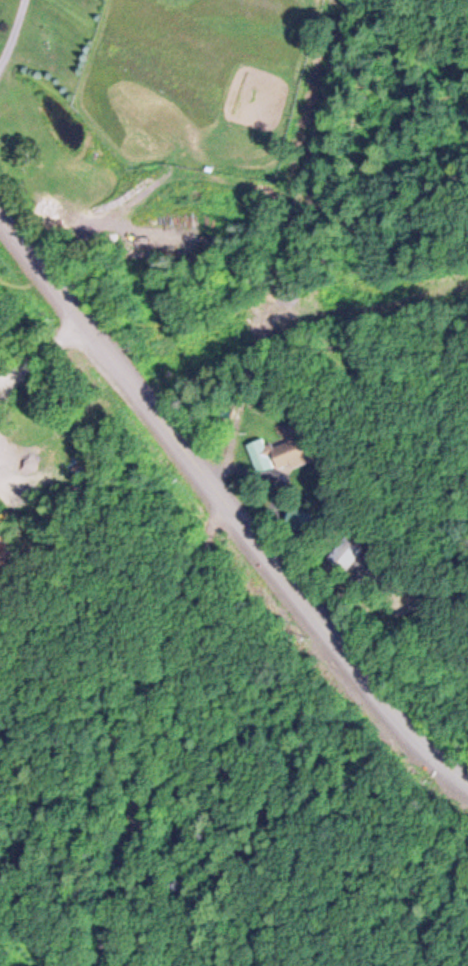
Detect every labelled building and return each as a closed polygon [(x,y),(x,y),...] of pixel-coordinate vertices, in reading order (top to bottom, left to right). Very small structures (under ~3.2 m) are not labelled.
[(279,446),(294,440),(290,430),(310,421),(324,454),(289,469),(279,446)] [(276,466),(263,438),(248,446),(261,473),(276,466)]
